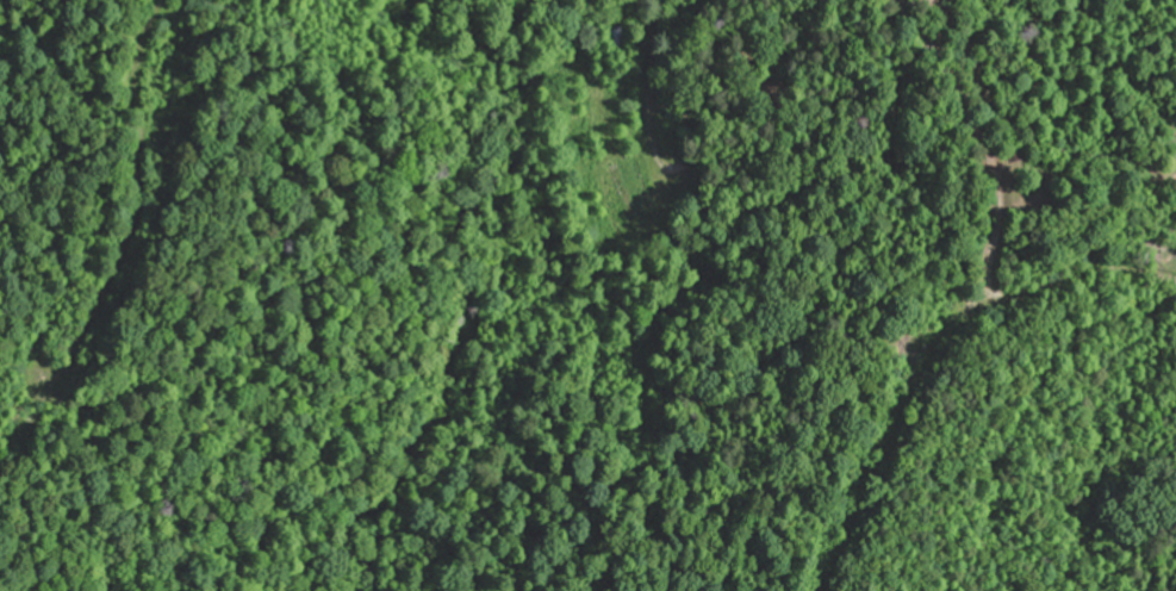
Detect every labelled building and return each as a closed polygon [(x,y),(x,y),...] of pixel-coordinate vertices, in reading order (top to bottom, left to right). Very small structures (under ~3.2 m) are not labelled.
[(629,26),(599,26),(599,47),(629,47),(629,26)]
